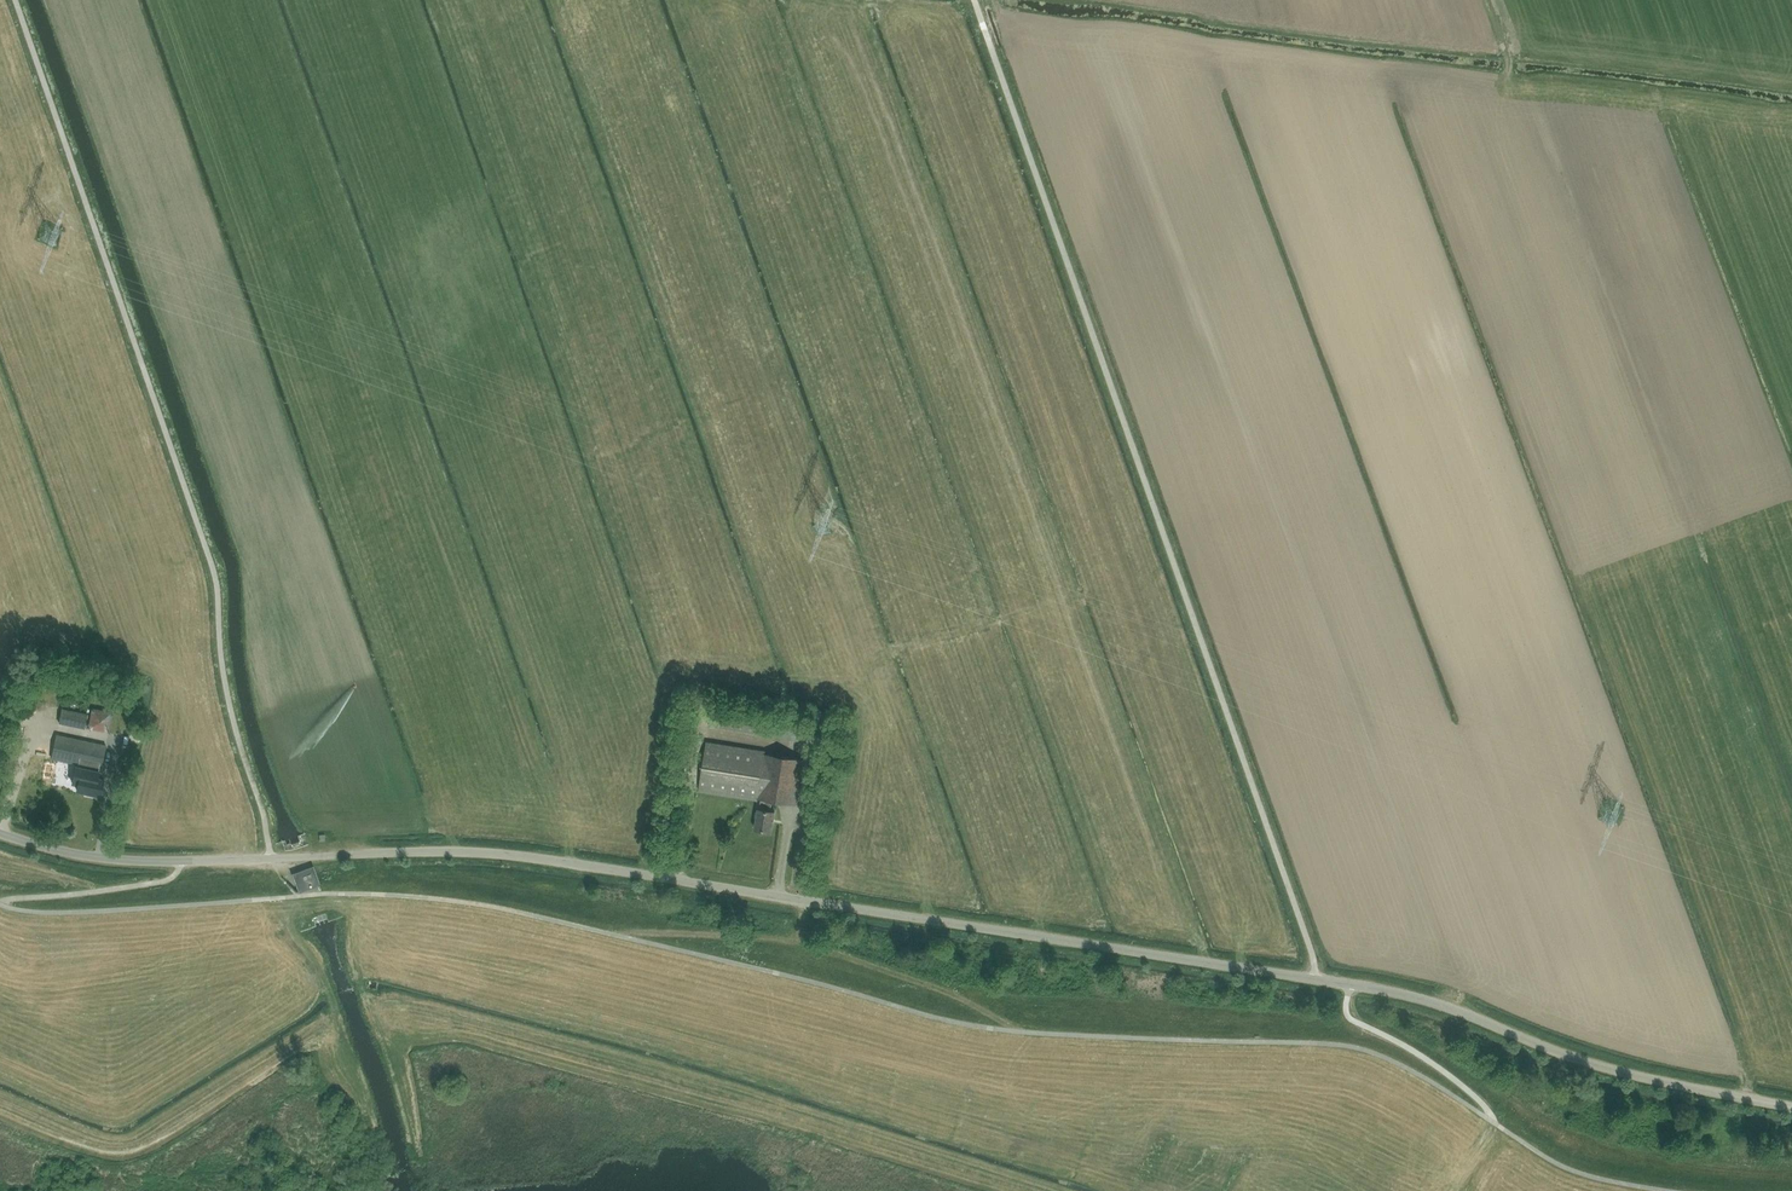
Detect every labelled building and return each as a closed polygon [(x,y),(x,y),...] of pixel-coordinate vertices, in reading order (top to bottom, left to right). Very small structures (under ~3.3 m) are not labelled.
[(864,701),(872,698),(869,690),(861,692),(864,701)] [(78,712),(62,708),(58,724),(84,729),(87,713),(85,713),(85,709),(79,708),(78,712)] [(108,733),(112,713),(92,708),(88,728),(108,733)] [(57,735),(51,759),(78,765),(78,767),(75,767),(72,784),(78,785),(76,790),(87,793),(87,795),(97,798),(98,795),(100,795),(104,780),(98,778),(99,769),(101,770),(106,746),(57,735)] [(774,812),(771,811),(772,801),(796,805),(803,760),(765,754),(765,752),(707,742),(699,791),(757,801),(757,799),(761,799),(759,809),(758,809),(755,829),(771,832),(774,812)] [(822,818),(823,810),(810,808),(808,816),(822,818)] [(302,892),(317,887),(313,876),(311,871),(297,876),(302,892)]
